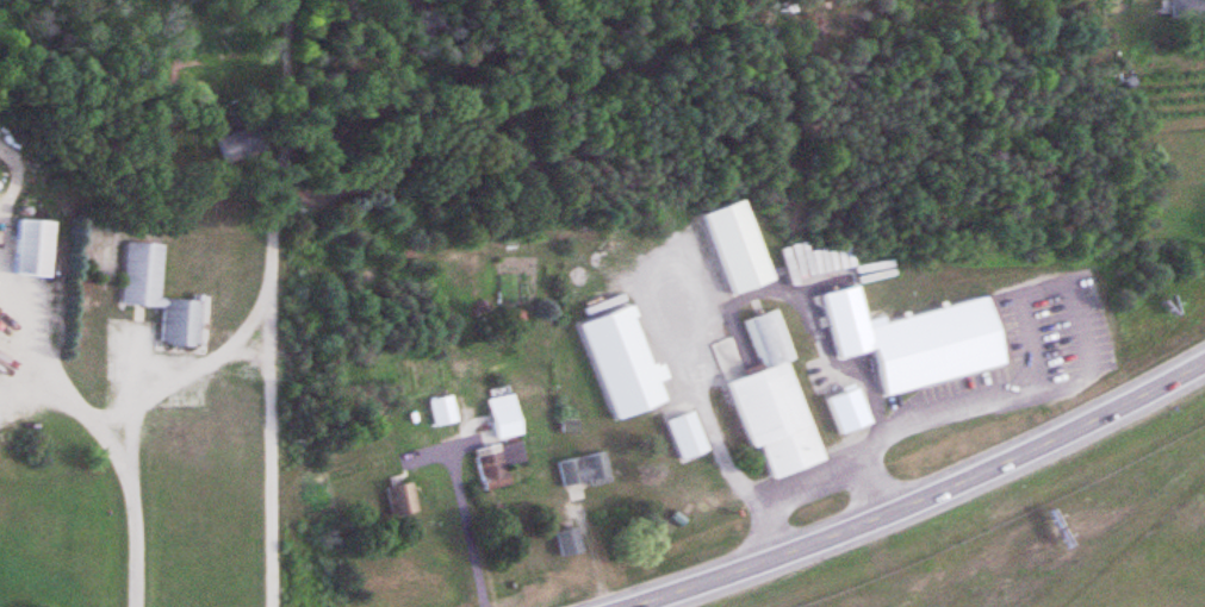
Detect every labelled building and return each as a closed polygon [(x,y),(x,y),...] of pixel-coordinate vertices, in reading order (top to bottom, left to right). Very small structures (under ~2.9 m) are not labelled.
[(253,149),(246,128),(213,138),(220,160),(253,149)] [(700,213),(726,295),(766,282),(740,201),(700,213)] [(12,220),(8,277),(44,280),(48,223),(12,220)] [(156,299),(160,245),(123,242),(119,306),(159,309),(156,345),(194,348),(197,302),(156,299)] [(999,369),(984,300),(862,327),(853,287),(819,295),(834,360),(870,352),(880,396),(999,369)] [(758,370),(723,382),(745,451),(755,447),(765,479),(815,463),(783,362),(790,360),(774,310),(742,320),(758,370)] [(822,399),(834,435),(864,426),(852,389),(822,399)] [(484,400),(492,441),(517,436),(509,396),(484,400)] [(431,427),(452,422),(448,398),(427,402),(431,427)] [(702,452),(687,412),(661,422),(677,462),(702,452)] [(505,486),(499,456),(502,455),(503,461),(520,458),(516,443),(472,453),(480,491),(505,486)] [(606,483),(599,453),(555,464),(562,493),(606,483)] [(387,518),(413,513),(407,483),(381,489),(387,518)] [(578,552),(572,528),(551,533),(557,557),(578,552)]
